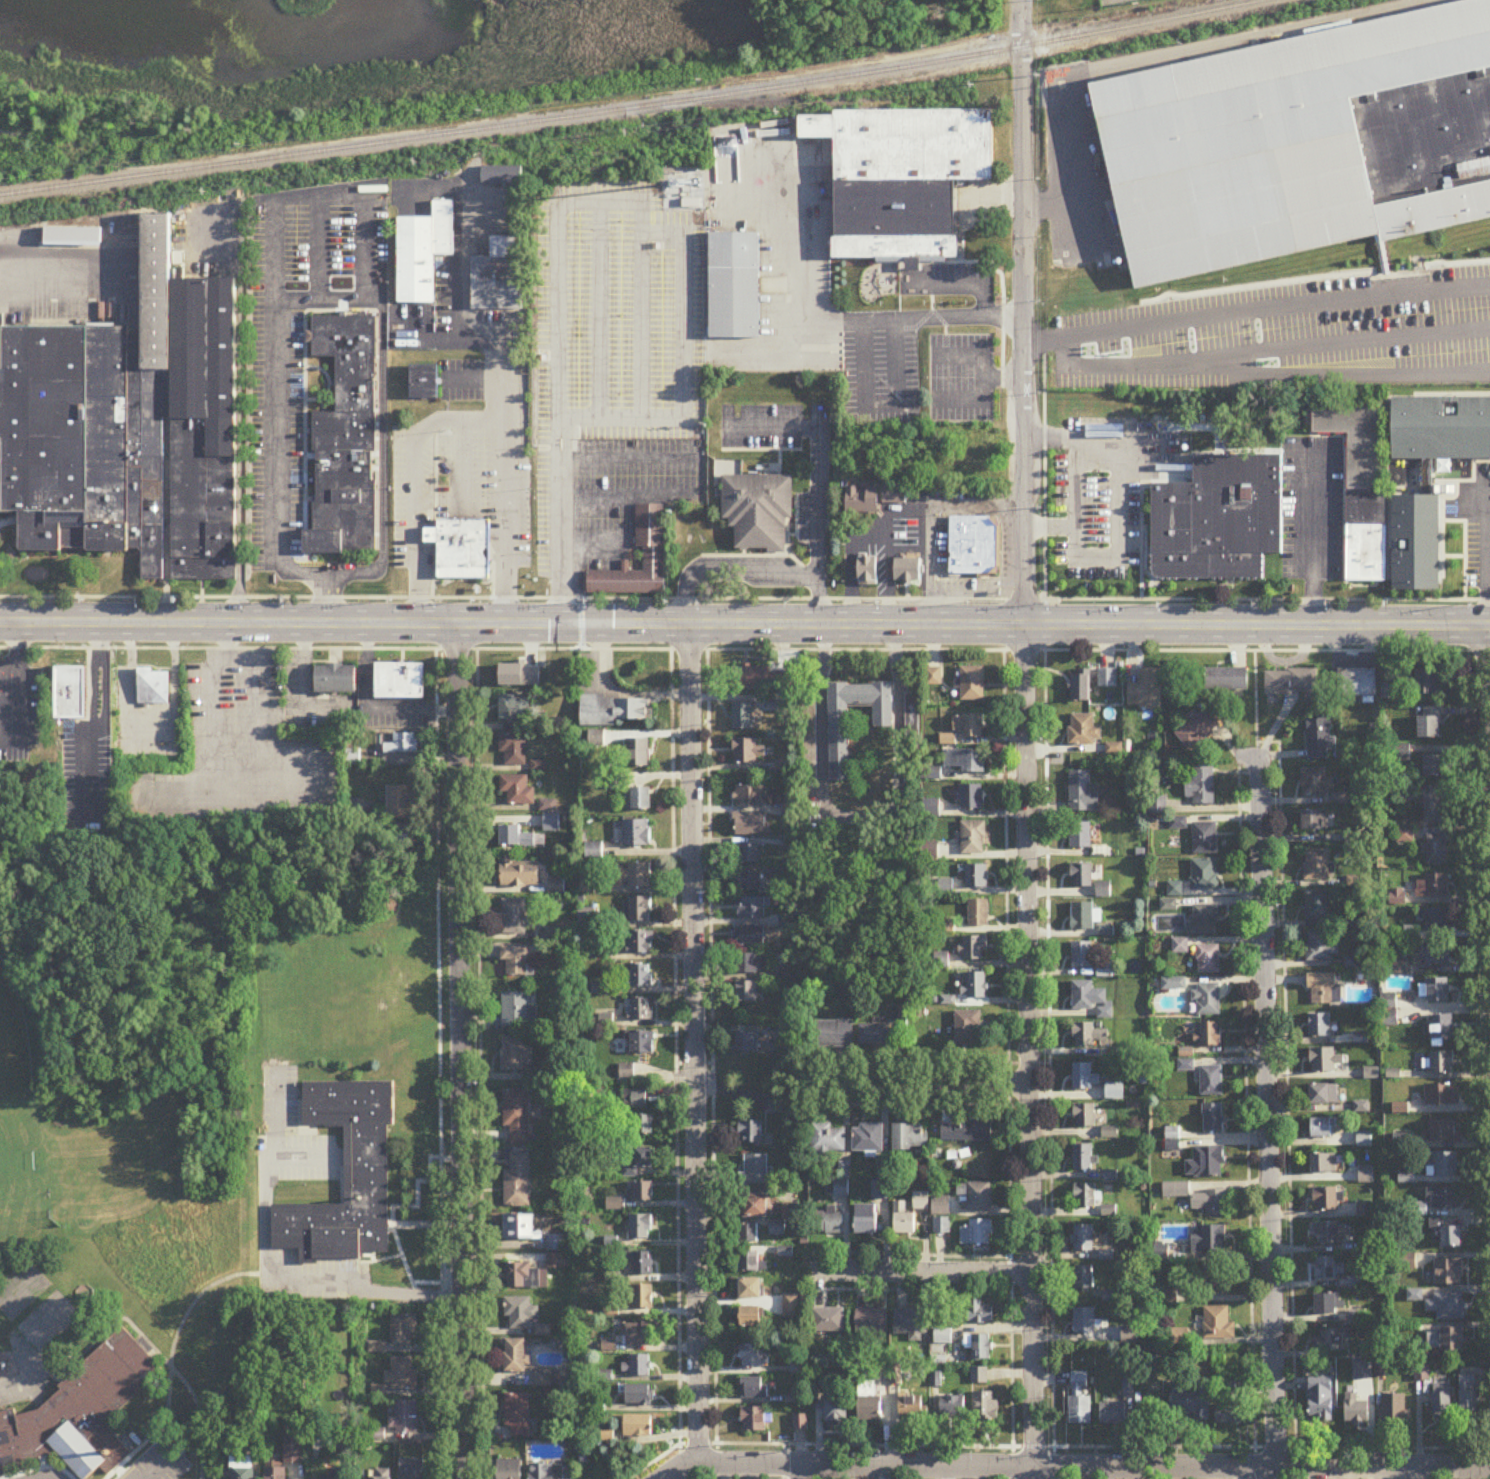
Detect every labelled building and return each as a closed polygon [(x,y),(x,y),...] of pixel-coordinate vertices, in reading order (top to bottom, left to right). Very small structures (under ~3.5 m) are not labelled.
[(1090,88),(1488,0),(1489,0),(1489,220),(1380,244),(1379,237),(1135,291),(1090,88)] [(995,183),(995,111),(835,112),(835,117),(802,117),(802,140),(835,140),(836,262),(959,262),(959,236),(954,236),(954,183),(995,183)] [(482,185),(521,185),(521,167),(482,167),(482,185)] [(454,204),(435,204),(435,219),(399,219),(399,305),(435,305),(435,256),(454,256),(454,204)] [(172,281),(172,217),(143,216),(143,342),(128,342),(128,328),(3,328),(3,370),(0,370),(0,441),(3,441),(3,514),(21,514),(21,552),(142,552),(142,581),(163,581),(164,420),(172,420),(172,581),(237,582),(237,281),(172,281)] [(760,234),(711,234),(711,339),(760,339),(760,234)] [(523,238),(492,238),(491,259),(472,259),(472,311),(522,312),(523,238)] [(376,318),(314,318),(314,358),(337,358),(336,414),(314,414),(314,532),(304,532),(303,554),(357,554),(357,537),(376,537),(376,318)] [(438,367),(411,367),(411,402),(438,402),(438,367)] [(1388,456),(1472,455),(1489,455),(1489,390),(1390,390),(1388,456)] [(1346,434),(1346,582),(1384,582),(1384,406),(1312,406),(1312,434),(1346,434)] [(1281,556),(1282,456),(1193,456),(1193,484),(1152,483),(1151,580),(1263,581),(1263,555),(1281,556)] [(722,521),(729,521),(729,528),(735,528),(735,552),(785,552),(785,520),(792,520),(792,477),(723,477),(722,521)] [(880,514),(880,505),(907,505),(907,488),(847,488),(847,514),(880,514)] [(1440,497),(1393,497),(1393,592),(1441,592),(1440,497)] [(665,506),(636,506),(636,549),(643,549),(643,573),(628,573),(628,563),(621,563),(621,574),(584,574),(584,595),(665,595),(665,506)] [(951,578),(998,578),(998,519),(951,519),(951,578)] [(490,523),(437,523),(437,530),(424,530),(424,546),(438,546),(438,581),(489,582),(490,523)] [(859,583),(878,583),(878,558),(859,558),(859,583)] [(924,559),(894,559),(894,583),(923,583),(924,559)] [(425,663),(377,663),(377,699),(425,699),(425,663)] [(316,694),(356,694),(356,665),(316,665),(316,694)] [(733,665),(732,690),(770,690),(771,666),(733,665)] [(56,719),(87,719),(87,666),(56,666),(56,719)] [(984,700),(984,667),(962,667),(962,700),(984,700)] [(1162,669),(1140,669),(1140,684),(1128,684),(1128,708),(1162,708),(1162,669)] [(1248,669),(1205,669),(1205,690),(1248,690),(1248,669)] [(1418,678),(1409,678),(1409,695),(1442,695),(1442,669),(1418,669),(1418,678)] [(138,704),(169,704),(169,670),(138,670),(138,704)] [(1100,687),(1115,687),(1115,670),(1100,670),(1100,687)] [(1376,670),(1340,670),(1340,697),(1376,697),(1376,670)] [(1266,695),(1318,695),(1318,671),(1266,671),(1266,695)] [(1070,702),(1090,702),(1090,673),(1070,673),(1070,702)] [(830,684),(831,781),(851,781),(850,706),(875,706),(875,727),(894,727),(894,683),(830,684)] [(1395,685),(1382,684),(1382,699),(1395,700),(1395,685)] [(916,696),(906,696),(906,733),(916,733),(916,696)] [(499,722),(528,722),(528,697),(499,697),(499,722)] [(582,697),(582,727),(615,727),(615,720),(649,720),(649,698),(582,697)] [(732,730),(752,730),(752,703),(732,703),(732,730)] [(1441,708),(1417,708),(1417,739),(1441,739),(1441,708)] [(1190,751),(1220,727),(1206,709),(1176,734),(1190,751)] [(984,736),(984,714),(954,714),(954,736),(984,736)] [(1094,714),(1069,714),(1069,744),(1101,744),(1101,727),(1094,727),(1094,714)] [(1335,749),(1334,719),(1307,719),(1308,760),(1328,760),(1328,750),(1335,749)] [(416,734),(393,734),(393,743),(383,743),(383,754),(416,754),(416,734)] [(526,735),(499,735),(499,754),(504,754),(504,767),(526,767),(526,735)] [(765,757),(765,745),(756,745),(756,738),(733,738),(733,763),(757,763),(757,757),(765,757)] [(649,767),(649,740),(625,740),(625,767),(649,767)] [(944,768),(962,768),(962,773),(983,773),(983,750),(944,750),(944,768)] [(1425,776),(1445,776),(1445,755),(1425,755),(1425,776)] [(1214,767),(1189,767),(1189,805),(1214,805),(1214,767)] [(1329,798),(1329,792),(1333,792),(1333,778),(1326,778),(1326,768),(1302,768),(1302,798),(1329,798)] [(1099,812),(1099,785),(1090,785),(1090,771),(1069,771),(1069,812),(1099,812)] [(528,777),(500,777),(500,794),(508,794),(508,806),(535,806),(535,790),(528,790),(528,777)] [(961,784),(961,809),(984,809),(984,784),(961,784)] [(735,785),(735,807),(764,807),(764,785),(735,785)] [(388,820),(410,820),(410,786),(388,786),(388,820)] [(651,810),(651,788),(632,788),(632,810),(651,810)] [(1424,792),(1424,822),(1447,822),(1447,792),(1424,792)] [(1327,811),(1303,811),(1303,831),(1327,831),(1327,811)] [(766,813),(733,813),(733,835),(766,835),(766,813)] [(622,821),(622,847),(651,847),(651,821),(622,821)] [(985,855),(986,822),(962,822),(962,855),(985,855)] [(1217,822),(1193,822),(1193,855),(1217,855),(1217,822)] [(1070,848),(1091,848),(1091,823),(1070,823),(1070,848)] [(521,835),(521,826),(501,826),(501,848),(534,848),(534,835),(521,835)] [(1396,843),(1412,843),(1412,829),(1397,829),(1396,843)] [(1446,866),(1446,835),(1427,835),(1427,845),(1422,845),(1422,855),(1427,855),(1427,867),(1446,866)] [(761,845),(734,845),(734,862),(761,862),(761,845)] [(1330,881),(1330,851),(1305,851),(1305,881),(1330,881)] [(501,856),(501,888),(540,888),(540,865),(517,865),(516,856),(501,856)] [(1219,860),(1192,860),(1192,891),(1219,891),(1219,860)] [(625,888),(651,888),(651,864),(625,864),(625,888)] [(1092,887),(1092,864),(1072,864),(1072,887),(1092,887)] [(966,865),(966,888),(988,888),(988,865),(966,865)] [(734,890),(761,890),(761,872),(734,872),(734,890)] [(1449,875),(1426,875),(1426,882),(1417,882),(1417,898),(1449,898),(1449,875)] [(1096,898),(1109,898),(1109,884),(1096,884),(1096,898)] [(1329,922),(1329,892),(1305,892),(1305,922),(1329,922)] [(651,898),(627,898),(627,922),(651,922),(651,898)] [(764,918),(764,898),(738,898),(738,918),(764,918)] [(988,900),(969,900),(969,927),(988,927),(988,900)] [(526,917),(526,901),(502,901),(502,935),(532,936),(532,917),(526,917)] [(1094,903),(1072,903),(1072,930),(1094,930),(1094,903)] [(1193,924),(1187,924),(1187,935),(1219,935),(1219,905),(1193,905),(1193,924)] [(1451,932),(1451,910),(1426,910),(1426,920),(1428,920),(1428,932),(1451,932)] [(739,926),(739,946),(765,946),(765,926),(739,926)] [(652,932),(622,932),(622,954),(652,954),(652,932)] [(1307,963),(1335,963),(1335,945),(1332,945),(1332,933),(1307,933),(1307,963)] [(987,960),(987,937),(962,937),(962,960),(987,960)] [(1094,942),(1072,942),(1072,969),(1094,969),(1094,942)] [(503,946),(503,977),(531,977),(531,946),(503,946)] [(1220,946),(1198,946),(1198,974),(1220,974),(1220,946)] [(1422,967),(1453,967),(1453,947),(1422,947),(1422,967)] [(737,954),(737,974),(764,974),(764,954),(737,954)] [(652,966),(625,966),(625,989),(652,989),(652,966)] [(967,972),(967,985),(960,985),(960,997),(986,997),(986,972),(967,972)] [(1336,975),(1308,975),(1308,1005),(1336,1005),(1336,975)] [(1425,1002),(1451,1002),(1451,980),(1425,980),(1425,1002)] [(1110,1018),(1110,1003),(1106,1003),(1106,990),(1093,990),(1093,982),(1072,982),(1072,1010),(1098,1010),(1098,1018),(1110,1018)] [(738,983),(738,1002),(759,1002),(759,983),(738,983)] [(1220,985),(1195,985),(1195,1015),(1220,1015),(1220,985)] [(503,994),(503,1026),(537,1026),(537,1009),(529,1009),(529,994),(503,994)] [(653,999),(630,999),(630,1022),(653,1022),(653,999)] [(983,1011),(956,1011),(956,1047),(983,1047),(983,1011)] [(1309,1038),(1330,1038),(1330,1014),(1309,1014),(1309,1038)] [(1429,1048),(1445,1048),(1445,1041),(1453,1041),(1453,1016),(1429,1016),(1429,1048)] [(854,1021),(814,1021),(814,1048),(854,1048),(854,1021)] [(1073,1023),(1073,1044),(1107,1044),(1107,1031),(1094,1031),(1094,1023),(1073,1023)] [(1200,1023),(1200,1047),(1222,1047),(1222,1023),(1200,1023)] [(890,1047),(890,1024),(860,1024),(860,1047),(890,1047)] [(630,1033),(630,1053),(654,1053),(654,1033),(630,1033)] [(737,1052),(758,1052),(758,1033),(737,1033),(737,1052)] [(533,1049),(524,1049),(524,1037),(502,1037),(502,1071),(533,1071),(533,1049)] [(1341,1072),(1341,1048),(1310,1048),(1310,1072),(1341,1072)] [(1455,1073),(1455,1053),(1428,1053),(1428,1073),(1455,1073)] [(1073,1088),(1099,1088),(1099,1075),(1091,1075),(1091,1063),(1073,1063),(1073,1088)] [(635,1079),(635,1065),(619,1065),(619,1079),(635,1079)] [(1222,1096),(1222,1066),(1201,1066),(1201,1096),(1222,1096)] [(299,1127),(338,1127),(339,1139),(339,1182),(339,1200),(270,1199),(270,1250),(299,1250),(299,1261),(365,1261),(365,1252),(389,1252),(389,1227),(389,1125),(395,1125),(395,1082),(299,1083),(299,1127)] [(1338,1104),(1338,1084),(1311,1085),(1311,1105),(1338,1104)] [(1459,1085),(1426,1085),(1426,1106),(1459,1106),(1459,1085)] [(646,1090),(624,1090),(624,1109),(646,1109),(646,1090)] [(504,1128),(511,1128),(511,1143),(530,1143),(530,1091),(504,1091),(504,1128)] [(784,1096),(769,1096),(769,1114),(784,1114),(784,1096)] [(1096,1127),(1096,1104),(1074,1104),(1075,1127),(1096,1127)] [(1224,1104),(1203,1104),(1203,1133),(1224,1133),(1224,1104)] [(654,1115),(624,1115),(624,1136),(654,1136),(654,1115)] [(762,1119),(740,1119),(740,1144),(762,1144),(762,1119)] [(1341,1119),(1313,1119),(1313,1138),(1341,1138),(1341,1119)] [(992,1121),(941,1121),(941,1142),(992,1142),(992,1121)] [(1430,1121),(1430,1142),(1460,1142),(1460,1121),(1430,1121)] [(831,1124),(811,1124),(811,1153),(844,1153),(844,1129),(831,1129),(831,1124)] [(882,1125),(852,1125),(852,1152),(882,1152),(882,1125)] [(928,1150),(928,1125),(894,1125),(894,1150),(928,1150)] [(1074,1169),(1092,1169),(1092,1144),(1074,1144),(1074,1169)] [(1186,1161),(1186,1177),(1225,1177),(1225,1147),(1193,1147),(1193,1161),(1186,1161)] [(630,1149),(630,1158),(622,1158),(622,1171),(655,1171),(655,1149),(630,1149)] [(968,1152),(968,1178),(991,1178),(991,1152),(968,1152)] [(1434,1153),(1434,1177),(1458,1177),(1458,1153),(1434,1153)] [(504,1170),(504,1207),(531,1207),(531,1154),(511,1154),(511,1170),(504,1170)] [(1312,1154),(1312,1173),(1335,1173),(1335,1154),(1312,1154)] [(767,1155),(743,1155),(743,1185),(767,1185),(767,1155)] [(655,1201),(655,1182),(630,1182),(630,1201),(655,1201)] [(992,1212),(992,1183),(965,1183),(965,1212),(992,1212)] [(1189,1196),(1189,1183),(1163,1183),(1163,1196),(1189,1196)] [(1096,1184),(1074,1184),(1074,1208),(1096,1208),(1096,1184)] [(1314,1188),(1314,1210),(1338,1210),(1338,1188),(1314,1188)] [(1459,1209),(1459,1190),(1426,1190),(1426,1209),(1459,1209)] [(1193,1191),(1193,1209),(1206,1209),(1206,1216),(1227,1216),(1227,1191),(1193,1191)] [(769,1218),(769,1195),(744,1195),(744,1218),(769,1218)] [(949,1197),(932,1197),(932,1215),(949,1215),(949,1197)] [(895,1203),(895,1234),(916,1234),(916,1213),(905,1213),(905,1203),(895,1203)] [(878,1233),(878,1205),(856,1205),(857,1234),(878,1233)] [(842,1213),(814,1213),(814,1235),(842,1235),(842,1213)] [(504,1240),(535,1240),(535,1215),(504,1215),(504,1240)] [(630,1240),(652,1240),(652,1216),(630,1216),(630,1240)] [(951,1234),(951,1218),(934,1218),(934,1234),(951,1234)] [(1462,1247),(1462,1225),(1449,1225),(1449,1220),(1429,1220),(1429,1247),(1462,1247)] [(961,1245),(993,1245),(993,1221),(969,1221),(969,1227),(961,1227),(961,1245)] [(785,1236),(785,1222),(769,1222),(769,1236),(785,1236)] [(1343,1223),(1317,1223),(1317,1245),(1343,1245),(1343,1223)] [(759,1243),(759,1225),(740,1225),(740,1243),(759,1243)] [(1074,1225),(1074,1252),(1093,1252),(1093,1225),(1074,1225)] [(1192,1235),(1192,1252),(1226,1252),(1226,1225),(1201,1225),(1201,1235),(1192,1235)] [(571,1268),(571,1254),(564,1254),(564,1236),(548,1236),(548,1268),(571,1268)] [(768,1272),(768,1262),(762,1262),(762,1249),(740,1249),(740,1272),(768,1272)] [(654,1275),(654,1253),(633,1253),(633,1275),(654,1275)] [(1345,1264),(1336,1264),(1336,1257),(1316,1257),(1316,1280),(1345,1279),(1345,1264)] [(1436,1286),(1464,1286),(1464,1260),(1436,1260),(1436,1286)] [(506,1263),(506,1288),(541,1288),(541,1269),(531,1269),(531,1263),(506,1263)] [(1094,1266),(1074,1266),(1074,1289),(1094,1289),(1094,1266)] [(1228,1266),(1203,1266),(1203,1294),(1228,1294),(1228,1266)] [(764,1300),(764,1279),(741,1279),(741,1300),(764,1300)] [(653,1286),(630,1286),(630,1310),(653,1310),(653,1286)] [(1116,1290),(1102,1290),(1102,1302),(1116,1302),(1116,1290)] [(1316,1294),(1316,1314),(1341,1314),(1341,1294),(1316,1294)] [(1426,1301),(1426,1313),(1437,1313),(1437,1320),(1465,1320),(1465,1294),(1434,1294),(1434,1301),(1426,1301)] [(799,1295),(784,1295),(784,1319),(799,1319),(799,1295)] [(531,1298),(504,1298),(504,1318),(510,1318),(510,1330),(532,1330),(532,1321),(539,1321),(539,1307),(531,1307),(531,1298)] [(968,1323),(994,1323),(994,1303),(968,1303),(968,1323)] [(1229,1324),(1229,1306),(1204,1306),(1204,1340),(1235,1340),(1235,1324),(1229,1324)] [(742,1307),(742,1328),(763,1328),(763,1307),(742,1307)] [(1096,1308),(1074,1308),(1074,1334),(1096,1334),(1096,1308)] [(844,1309),(814,1309),(814,1333),(844,1333),(844,1309)] [(856,1333),(887,1333),(887,1310),(856,1310),(856,1333)] [(894,1335),(910,1335),(910,1342),(926,1342),(926,1310),(894,1310),(894,1335)] [(416,1316),(391,1316),(391,1349),(416,1349),(416,1316)] [(627,1347),(654,1347),(654,1322),(627,1322),(627,1347)] [(1318,1352),(1345,1352),(1345,1341),(1352,1341),(1352,1327),(1318,1327),(1318,1352)] [(100,1467),(85,1478),(81,1478),(55,1453),(7,1465),(9,1472),(0,1475),(0,1413),(16,1409),(18,1417),(38,1412),(62,1393),(57,1388),(124,1328),(162,1371),(105,1424),(131,1453),(107,1474),(100,1467)] [(1467,1352),(1467,1329),(1429,1329),(1429,1352),(1467,1352)] [(971,1361),(990,1361),(990,1336),(971,1336),(971,1361)] [(504,1373),(526,1373),(526,1340),(504,1340),(504,1373)] [(742,1370),(767,1370),(767,1345),(742,1345),(742,1370)] [(1158,1368),(1158,1348),(1134,1348),(1134,1368),(1158,1368)] [(651,1356),(630,1356),(630,1365),(622,1365),(622,1377),(651,1377),(651,1356)] [(391,1373),(385,1373),(385,1391),(416,1391),(416,1358),(391,1358),(391,1373)] [(972,1385),(988,1385),(988,1370),(972,1370),(972,1385)] [(536,1386),(548,1386),(548,1372),(536,1372),(536,1386)] [(1070,1372),(1070,1425),(1090,1425),(1090,1372),(1070,1372)] [(741,1399),(767,1399),(767,1379),(741,1379),(741,1399)] [(1461,1382),(1461,1423),(1478,1423),(1478,1382),(1461,1382)] [(884,1422),(884,1398),(877,1398),(877,1383),(860,1383),(860,1422),(884,1422)] [(1242,1424),(1243,1384),(1218,1383),(1217,1424),(1242,1424)] [(1333,1383),(1310,1383),(1310,1422),(1333,1422),(1333,1383)] [(1434,1420),(1452,1420),(1452,1384),(1434,1384),(1434,1420)] [(652,1386),(625,1386),(625,1406),(652,1406),(652,1386)] [(1209,1389),(1170,1389),(1170,1419),(1209,1419),(1209,1389)] [(973,1394),(973,1421),(998,1421),(998,1394),(973,1394)] [(506,1395),(506,1438),(529,1438),(529,1395),(506,1395)] [(1359,1395),(1346,1395),(1346,1423),(1370,1423),(1370,1402),(1359,1402),(1359,1395)] [(899,1417),(927,1417),(927,1396),(899,1396),(899,1417)] [(1382,1396),(1382,1422),(1405,1422),(1405,1396),(1382,1396)] [(940,1419),(965,1419),(965,1397),(940,1397),(940,1419)] [(849,1426),(849,1399),(827,1399),(827,1426),(849,1426)] [(418,1433),(418,1403),(396,1403),(396,1420),(388,1420),(388,1433),(418,1433)] [(1126,1425),(1126,1403),(1101,1403),(1101,1425),(1126,1425)] [(767,1432),(767,1409),(742,1409),(742,1432),(767,1432)] [(652,1437),(652,1416),(624,1416),(624,1437),(652,1437)] [(303,1437),(284,1437),(284,1464),(303,1464),(303,1437)] [(254,1457),(231,1457),(231,1478),(254,1478),(254,1457)] [(421,1474),(425,1474),(425,1461),(400,1461),(400,1478),(421,1478),(421,1474)] [(498,1462),(498,1478),(523,1478),(523,1462),(498,1462)] [(531,1478),(575,1478),(563,1478),(563,1465),(531,1465),(531,1478)] [(266,1469),(266,1478),(287,1478),(287,1469),(266,1469)] [(331,1470),(331,1478),(347,1478),(347,1470),(331,1470)]
